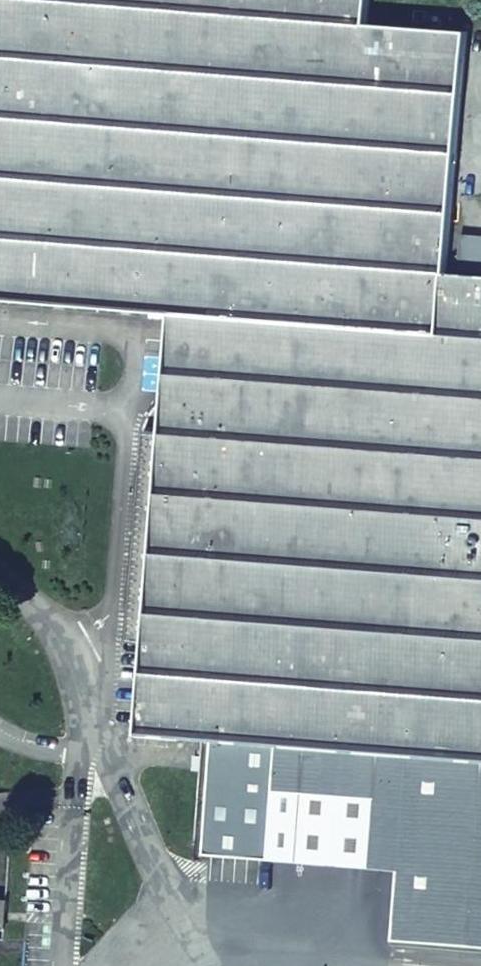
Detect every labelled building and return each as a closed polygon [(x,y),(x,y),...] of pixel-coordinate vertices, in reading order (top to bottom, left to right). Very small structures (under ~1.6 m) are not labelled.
[(141,735),(216,741),(208,853),(272,859),(277,787),(280,746),(385,754),(480,761),(480,277),(448,274),(467,33),(367,24),(369,0),(0,0),(0,300),(176,314),(166,433),(149,431),(133,642),(149,643),(141,735)] [(385,754),(280,746),(277,787),(272,859),(401,869),(410,756),(385,754)] [(401,869),(395,939),(480,945),(480,762),(410,756),(401,869)] [(11,848),(11,838),(0,838),(0,847),(11,848)]
